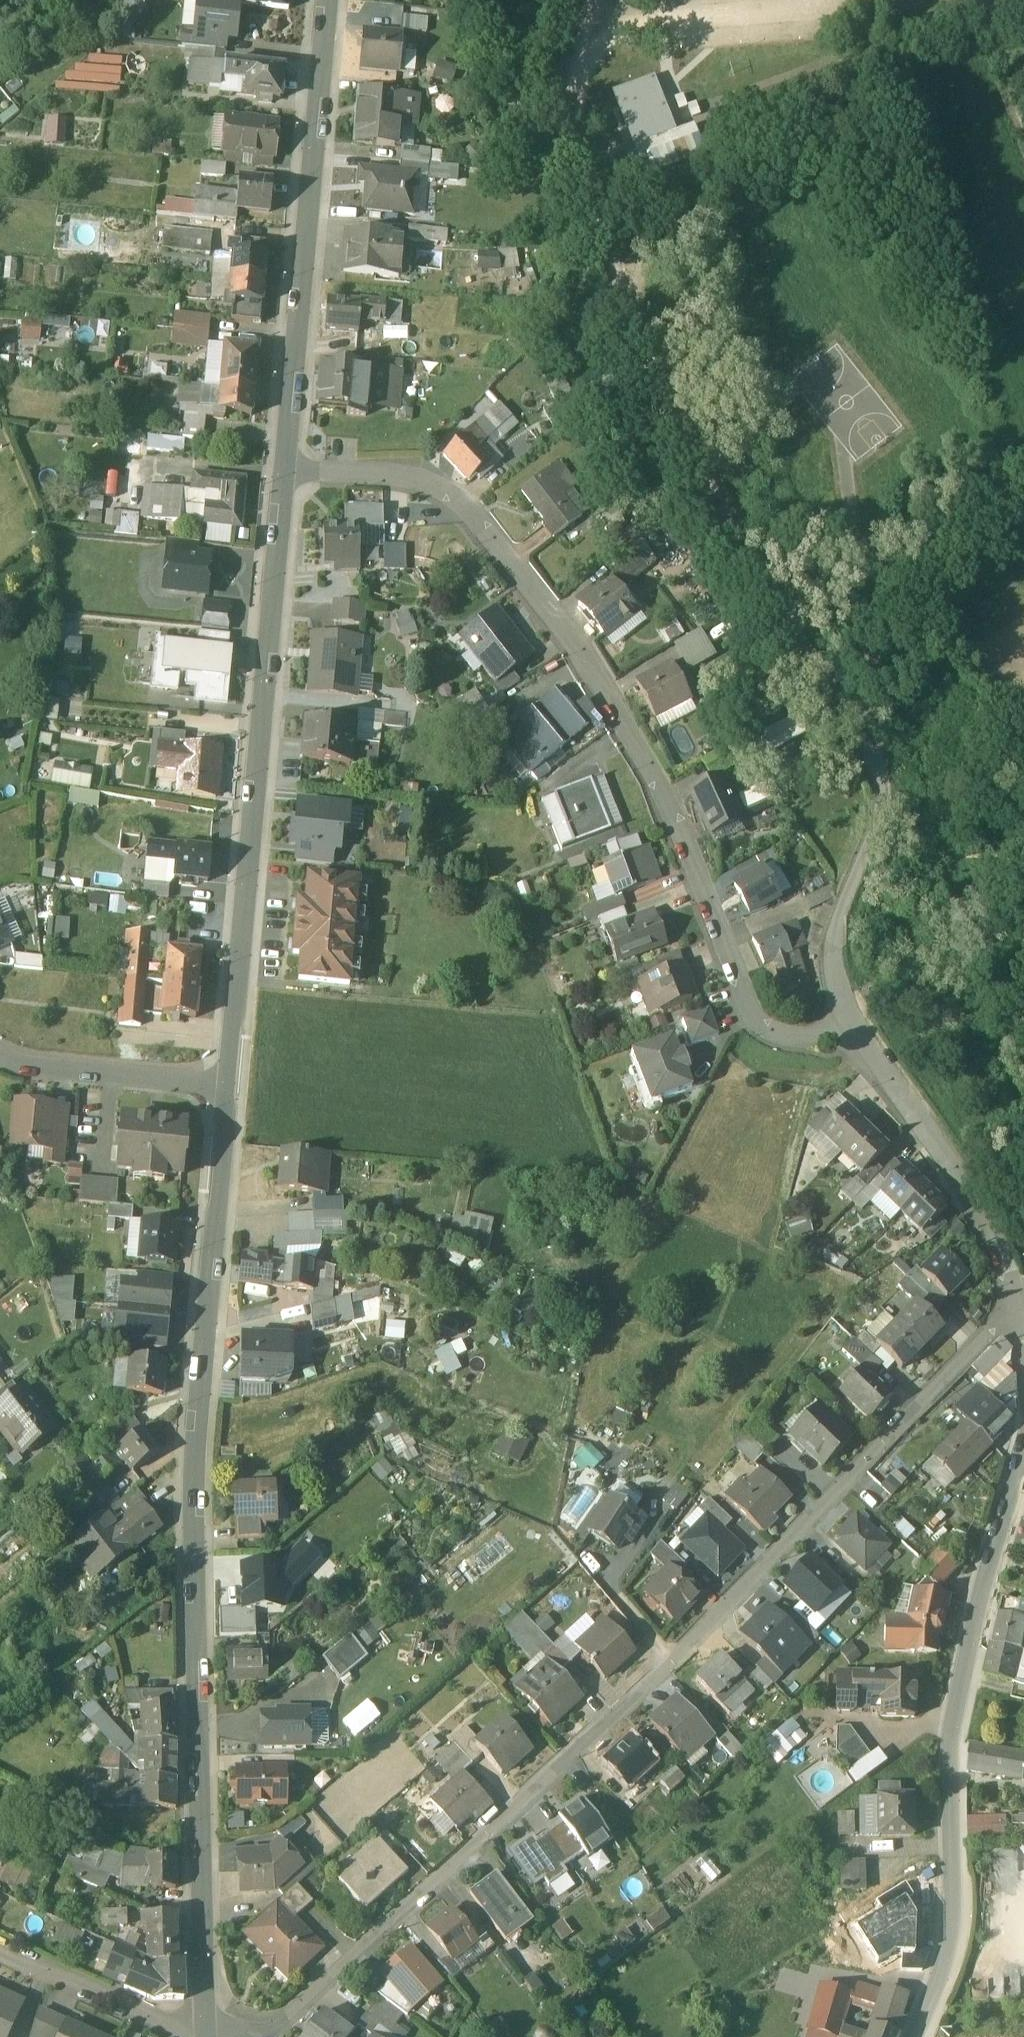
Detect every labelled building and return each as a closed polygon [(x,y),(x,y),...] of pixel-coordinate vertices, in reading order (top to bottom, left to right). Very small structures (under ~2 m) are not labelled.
[(231,6),(239,7),(256,8),(256,0),(231,0),(231,6)] [(256,8),(289,11),(290,0),(256,0),(256,8)] [(200,3),(199,3),(195,36),(195,37),(226,40),(226,41),(235,42),(239,7),(231,6),(214,5),(200,3)] [(429,20),(403,18),(402,30),(428,33),(429,20)] [(402,37),(367,33),(363,70),(398,73),(402,37)] [(226,40),(195,37),(195,36),(184,35),(182,49),(224,53),(226,41),(226,40)] [(64,93),(122,95),(123,59),(88,58),(88,68),(76,67),(76,75),(65,75),(64,93)] [(224,65),(192,62),(189,85),(211,88),(221,89),(224,65)] [(283,71),(249,67),(247,97),(260,99),(260,104),(272,105),(272,100),(280,101),(283,71)] [(221,89),(211,88),(210,96),(220,97),(221,89)] [(415,98),(360,94),(355,145),(395,148),(397,125),(413,127),(415,98)] [(66,148),(66,120),(47,120),(46,147),(66,148)] [(278,126),(227,121),(224,153),(275,158),(278,126)] [(721,126),(711,130),(717,146),(727,142),(721,126)] [(717,152),(709,131),(698,135),(706,156),(717,152)] [(683,137),(637,154),(645,177),(692,159),(683,137)] [(431,151),(402,148),(401,161),(430,164),(431,151)] [(430,164),(401,161),(400,173),(416,175),(416,176),(429,177),(430,164)] [(225,166),(205,164),(201,177),(224,179),(225,166)] [(400,173),(361,170),(359,183),(367,183),(365,210),(412,215),(416,176),(416,175),(400,173)] [(273,183),(239,180),(238,196),(236,211),(270,214),(273,183)] [(236,211),(238,196),(197,192),(196,204),(170,202),(168,217),(235,223),(236,211)] [(436,229),(409,226),(408,240),(435,243),(436,229)] [(213,234),(165,230),(163,252),(211,256),(213,234)] [(402,238),(348,233),(344,274),(399,278),(402,238)] [(268,244),(239,241),(239,248),(240,248),(240,255),(266,257),(268,244)] [(239,248),(229,247),(228,256),(233,256),(234,254),(240,255),(240,248),(239,248)] [(240,255),(234,254),(233,256),(231,279),(264,282),(266,257),(240,255)] [(228,256),(215,255),(213,277),(231,279),(233,256),(228,256)] [(231,279),(213,277),(211,302),(229,303),(231,279)] [(264,282),(231,279),(229,303),(233,304),(262,306),(264,282)] [(360,303),(326,300),(324,330),(358,333),(358,326),(360,303)] [(360,303),(358,326),(399,329),(401,307),(360,303)] [(262,306),(233,304),(231,323),(260,325),(262,306)] [(210,319),(185,317),(184,331),(209,333),(210,319)] [(20,339),(39,343),(44,325),(24,321),(20,339)] [(184,331),(173,330),(172,346),(207,349),(209,333),(184,331)] [(258,350),(225,347),(221,390),(254,393),(258,350)] [(374,359),(345,357),(344,368),(370,370),(373,370),(374,359)] [(401,362),(374,359),(373,370),(400,373),(401,362)] [(344,368),(320,366),(317,402),(347,404),(346,415),(366,417),(367,406),(370,370),(344,368)] [(373,370),(370,370),(367,406),(397,408),(400,373),(373,370)] [(203,389),(182,387),(180,407),(188,408),(201,409),(203,389)] [(221,390),(203,389),(201,409),(207,410),(215,411),(214,420),(219,421),(219,415),(221,390)] [(254,393),(221,390),(219,415),(225,415),(252,418),(254,393)] [(471,428),(485,442),(496,431),(503,439),(519,424),(500,404),(471,428)] [(201,409),(188,408),(183,439),(203,441),(207,410),(201,409)] [(485,442),(471,428),(464,435),(478,449),(485,442)] [(478,449),(464,435),(443,457),(469,482),(490,461),(478,449)] [(185,442),(148,439),(147,452),(184,455),(185,442)] [(576,488),(558,466),(522,494),(545,525),(548,523),(559,536),(578,522),(561,500),(576,488)] [(246,480),(194,476),(192,494),(207,495),(206,507),(225,509),(223,528),(242,530),(246,480)] [(148,488),(144,520),(156,521),(160,489),(148,488)] [(188,492),(160,489),(156,521),(184,524),(188,492)] [(225,509),(206,507),(204,526),(223,528),(225,509)] [(383,507),(344,508),(345,529),(359,528),(359,529),(383,529),(383,507)] [(108,511),(105,530),(136,536),(140,517),(108,511)] [(345,529),(322,529),(323,565),(340,565),(340,572),(360,572),(360,547),(359,529),(359,528),(345,529)] [(383,529),(359,529),(360,547),(384,547),(383,529)] [(192,544),(169,542),(168,556),(191,558),(192,544)] [(638,574),(657,564),(645,542),(626,553),(638,574)] [(404,546),(384,547),(385,571),(405,571),(404,546)] [(191,558),(168,556),(164,592),(206,596),(210,560),(191,558)] [(611,582),(578,607),(604,640),(622,626),(618,621),(633,610),(611,582)] [(363,607),(336,604),(334,620),(361,623),(363,607)] [(230,607),(205,605),(202,630),(228,632),(230,607)] [(410,611),(397,615),(404,637),(417,633),(410,611)] [(497,611),(461,639),(494,683),(495,684),(511,671),(532,655),(497,611)] [(230,637),(198,633),(197,647),(229,650),(230,637)] [(354,640),(313,636),(308,693),(354,698),(356,679),(350,678),(352,663),(354,663),(355,655),(353,655),(354,640)] [(180,674),(166,674),(168,650),(183,652),(184,645),(159,642),(159,644),(160,644),(158,657),(157,657),(154,689),(172,691),(172,690),(178,690),(180,676),(180,674)] [(183,652),(168,650),(166,674),(180,674),(180,676),(187,676),(201,678),(201,677),(225,679),(226,675),(227,675),(228,665),(227,665),(228,656),(205,654),(205,653),(188,651),(188,652),(183,652)] [(672,668),(637,687),(655,722),(674,712),(671,707),(687,698),(672,668)] [(511,671),(495,684),(494,683),(490,687),(498,698),(521,684),(511,671)] [(225,679),(201,677),(201,678),(187,676),(186,685),(196,686),(196,687),(199,687),(200,687),(199,699),(198,699),(198,701),(224,704),(225,696),(224,695),(225,679)] [(513,728),(512,729),(544,766),(589,727),(557,690),(513,728)] [(484,707),(464,719),(476,736),(495,724),(484,707)] [(354,724),(306,719),(302,761),(349,766),(354,724)] [(544,766),(512,729),(513,728),(510,724),(504,730),(507,733),(498,741),(530,778),(533,776),(544,766)] [(186,735),(160,733),(159,747),(183,750),(183,747),(185,747),(186,735)] [(380,768),(380,744),(356,744),(356,768),(380,768)] [(185,747),(183,747),(183,750),(159,747),(157,770),(181,773),(178,795),(216,799),(220,750),(185,747)] [(56,765),(54,786),(92,789),(94,768),(56,765)] [(544,766),(533,776),(540,784),(551,774),(544,766)] [(602,780),(591,784),(611,835),(621,831),(602,780)] [(739,823),(721,783),(692,796),(710,836),(739,823)] [(591,784),(554,798),(564,826),(573,849),(611,835),(591,784)] [(98,809),(101,794),(72,789),(69,804),(98,809)] [(298,846),(334,850),(339,850),(341,832),(347,832),(350,809),(300,805),(298,824),(294,824),(292,846),(298,846)] [(564,826),(553,830),(562,854),(573,849),(564,826)] [(638,837),(607,848),(614,862),(643,851),(638,837)] [(178,847),(149,844),(148,860),(176,863),(178,847)] [(334,850),(298,846),(297,864),(332,867),(334,850)] [(211,850),(178,847),(176,863),(174,880),(194,882),(208,883),(211,850)] [(614,862),(605,865),(618,899),(636,893),(635,891),(655,884),(643,851),(614,862)] [(44,864),(44,880),(68,880),(68,852),(60,852),(60,864),(44,864)] [(736,874),(742,885),(761,873),(772,867),(766,857),(736,874)] [(778,902),(761,873),(742,885),(735,889),(752,917),(778,902)] [(359,881),(308,876),(305,901),(297,900),(291,953),(300,954),(297,979),(348,985),(359,881)] [(170,886),(146,884),(144,898),(168,901),(170,886)] [(109,913),(125,916),(128,899),(111,896),(109,913)] [(598,920),(623,910),(620,900),(582,913),(586,924),(598,920)] [(623,910),(598,920),(602,932),(629,923),(623,910)] [(656,919),(647,923),(644,917),(629,923),(631,929),(625,931),(637,959),(668,947),(656,919)] [(48,939),(70,940),(71,919),(49,918),(48,939)] [(11,944),(0,920),(0,949),(11,944)] [(629,923),(602,932),(616,967),(637,959),(625,931),(631,929),(629,923)] [(793,924),(778,931),(790,955),(797,952),(805,948),(793,924)] [(778,931),(753,943),(764,967),(773,963),(790,955),(778,931)] [(149,935),(127,933),(126,946),(130,947),(148,948),(149,935)] [(148,948),(130,947),(127,980),(145,981),(148,948)] [(178,950),(168,950),(165,983),(199,986),(202,953),(188,951),(178,950)] [(790,955),(773,963),(783,994),(798,989),(798,987),(807,984),(804,972),(797,952),(790,955)] [(42,959),(14,957),(15,969),(43,971),(42,959)] [(684,967),(644,982),(650,997),(643,1000),(649,1014),(662,1008),(664,1014),(692,1003),(684,983),(689,981),(684,967)] [(145,981),(127,980),(124,1013),(142,1014),(145,981)] [(199,986),(165,983),(162,1017),(173,1018),(180,1019),(196,1020),(199,986)] [(124,1013),(121,1012),(119,1027),(141,1029),(142,1014),(124,1013)] [(708,1013),(682,1023),(692,1048),(718,1039),(708,1013)] [(140,1035),(120,1034),(119,1044),(139,1045),(140,1035)] [(672,1041),(631,1056),(650,1107),(691,1092),(685,1076),(688,1074),(681,1055),(678,1056),(672,1041)] [(53,1109),(17,1106),(14,1143),(29,1145),(29,1152),(47,1153),(49,1154),(52,1129),(53,1109)] [(70,1111),(53,1109),(52,1129),(68,1131),(70,1111)] [(834,1123),(820,1137),(840,1156),(865,1131),(845,1112),(834,1123)] [(824,1113),(807,1130),(817,1140),(820,1137),(834,1123),(824,1113)] [(186,1127),(123,1121),(118,1172),(182,1178),(186,1127)] [(68,1131),(52,1129),(49,1154),(47,1153),(46,1165),(65,1167),(68,1131)] [(865,1131),(840,1156),(862,1178),(874,1166),(887,1152),(865,1131)] [(328,1155),(283,1151),(279,1190),(325,1195),(328,1155)] [(902,1170),(894,1162),(882,1174),(878,1178),(886,1186),(902,1170)] [(862,1178),(858,1182),(866,1190),(878,1178),(882,1174),(874,1166),(862,1178)] [(925,1189),(904,1169),(902,1170),(886,1186),(879,1194),(901,1214),(925,1189)] [(119,1183),(82,1180),(80,1204),(110,1207),(117,1208),(119,1183)] [(925,1189),(901,1214),(922,1235),(939,1218),(946,1210),(925,1189)] [(343,1198),(313,1200),(313,1214),(343,1212),(343,1198)] [(117,1208),(110,1207),(109,1220),(115,1220),(133,1222),(134,1209),(117,1208)] [(495,1220),(456,1212),(451,1238),(489,1246),(495,1220)] [(939,1218),(922,1235),(930,1243),(947,1226),(939,1218)] [(178,1224),(143,1221),(140,1261),(175,1264),(178,1224)] [(955,1240),(957,1239),(965,1230),(957,1222),(947,1233),(955,1240)] [(322,1233),(309,1234),(308,1243),(307,1261),(316,1262),(316,1257),(320,1258),(322,1233)] [(309,1234),(275,1237),(275,1246),(303,1245),(303,1243),(308,1243),(309,1234)] [(941,1255),(920,1277),(931,1287),(946,1301),(967,1279),(941,1255)] [(274,1259),(242,1256),(240,1286),(272,1288),(274,1259)] [(307,1261),(274,1259),(272,1288),(312,1291),(314,1291),(315,1274),(316,1262),(307,1261)] [(920,1277),(914,1271),(907,1278),(920,1291),(924,1295),(931,1287),(920,1277)] [(170,1277),(138,1274),(137,1285),(169,1289),(170,1277)] [(334,1276),(315,1274),(314,1291),(333,1293),(334,1276)] [(53,1278),(55,1323),(76,1322),(75,1277),(53,1278)] [(920,1291),(907,1278),(898,1288),(910,1301),(920,1291)] [(137,1285),(123,1284),(120,1309),(168,1314),(171,1289),(137,1285)] [(314,1291),(312,1291),(311,1305),(333,1299),(333,1293),(314,1291)] [(924,1295),(920,1291),(910,1301),(916,1306),(925,1315),(934,1305),(924,1295)] [(335,1301),(312,1307),(312,1333),(338,1327),(335,1301)] [(934,1305),(925,1315),(942,1331),(951,1321),(934,1305)] [(916,1306),(897,1327),(922,1351),(942,1331),(925,1315),(916,1306)] [(168,1314),(120,1309),(118,1334),(132,1336),(164,1339),(166,1339),(168,1314)] [(897,1327),(876,1348),(880,1353),(901,1373),(922,1351),(897,1327)] [(164,1339),(132,1336),(131,1348),(163,1351),(164,1339)] [(876,1348),(863,1336),(855,1344),(869,1357),(872,1360),(880,1353),(876,1348)] [(273,1339),(241,1338),(241,1373),(252,1373),(272,1373),(273,1356),(273,1339)] [(1000,1338),(972,1370),(983,1379),(1011,1347),(1000,1338)] [(309,1340),(293,1339),(292,1356),(273,1356),(273,1364),(287,1364),(287,1366),(308,1366),(309,1340)] [(293,1339),(273,1339),(273,1356),(292,1356),(293,1339)] [(462,1340),(443,1347),(447,1359),(466,1352),(462,1340)] [(855,1344),(853,1342),(843,1353),(856,1366),(857,1365),(860,1367),(869,1357),(855,1344)] [(869,1357),(860,1367),(857,1365),(856,1366),(851,1374),(855,1378),(864,1369),(872,1378),(881,1369),(872,1360),(869,1357)] [(166,1364),(132,1360),(128,1394),(162,1397),(166,1364)] [(287,1364),(273,1364),(272,1373),(272,1386),(287,1384),(287,1366),(287,1364)] [(1005,1365),(991,1379),(1000,1387),(1014,1374),(1005,1365)] [(855,1378),(840,1394),(869,1423),(893,1398),(872,1378),(864,1369),(855,1378)] [(252,1373),(241,1373),(241,1387),(251,1387),(252,1373)] [(272,1373),(252,1373),(251,1387),(272,1388),(272,1386),(272,1373)] [(991,1396),(988,1399),(1010,1423),(1018,1414),(1015,1376),(1015,1373),(1014,1374),(1000,1387),(991,1396)] [(0,1393),(0,1408),(21,1393),(13,1383),(0,1393)] [(985,1392),(979,1386),(968,1397),(974,1403),(985,1392)] [(25,1389),(21,1393),(0,1408),(0,1421),(4,1426),(3,1432),(15,1447),(21,1449),(22,1449),(36,1438),(39,1443),(40,1443),(57,1429),(25,1389)] [(1010,1423),(988,1399),(991,1396),(986,1391),(985,1392),(974,1403),(968,1409),(976,1416),(970,1422),(981,1433),(991,1444),(1010,1423)] [(821,1410),(793,1438),(825,1469),(852,1441),(821,1410)] [(779,1441),(756,1420),(744,1435),(766,1455),(779,1441)] [(134,1421),(114,1437),(121,1447),(142,1431),(134,1421)] [(981,1433),(970,1422),(958,1434),(969,1445),(981,1433)] [(121,1447),(112,1454),(122,1467),(124,1469),(128,1466),(134,1473),(159,1453),(142,1431),(121,1447)] [(496,1454),(522,1463),(530,1440),(504,1431),(496,1454)] [(981,1433),(969,1445),(979,1455),(991,1444),(981,1433)] [(939,1441),(932,1434),(926,1439),(934,1447),(939,1441)] [(958,1434),(935,1457),(942,1465),(956,1478),(979,1455),(969,1445),(958,1434)] [(766,1455),(744,1435),(735,1446),(756,1466),(766,1455)] [(114,1437),(95,1451),(103,1461),(112,1454),(121,1447),(114,1437)] [(36,1438),(22,1449),(25,1454),(31,1454),(39,1448),(40,1443),(39,1443),(36,1438)] [(589,1445),(572,1462),(587,1475),(603,1458),(589,1445)] [(942,1465),(925,1481),(939,1495),(956,1478),(942,1465)] [(764,1472),(732,1505),(764,1534),(777,1520),(774,1517),(792,1499),(764,1472)] [(86,1475),(73,1484),(79,1492),(91,1482),(86,1475)] [(896,1485),(887,1476),(879,1484),(888,1493),(896,1485)] [(103,1481),(95,1487),(91,1482),(79,1492),(96,1514),(86,1521),(90,1526),(106,1514),(121,1503),(103,1481)] [(272,1488),(236,1490),(238,1518),(235,1518),(237,1542),(264,1541),(263,1525),(275,1525),(272,1488)] [(645,1521),(610,1498),(588,1532),(617,1551),(633,1528),(638,1531),(645,1521)] [(709,1501),(700,1511),(706,1517),(722,1532),(731,1522),(709,1501)] [(145,1506),(120,1525),(137,1547),(162,1528),(145,1506)] [(117,1528),(106,1514),(90,1526),(72,1540),(64,1547),(92,1583),(137,1547),(120,1525),(117,1528)] [(706,1517),(681,1544),(717,1578),(743,1551),(722,1532),(706,1517)] [(888,1548),(856,1517),(833,1542),(865,1572),(888,1548)] [(916,1535),(900,1520),(891,1529),(906,1544),(916,1535)] [(66,1532),(58,1539),(64,1547),(72,1540),(66,1532)] [(686,1567),(661,1543),(650,1556),(667,1572),(670,1569),(678,1576),(686,1567)] [(938,1550),(918,1571),(927,1580),(937,1590),(938,1589),(957,1569),(938,1550)] [(283,1565),(279,1566),(280,1587),(292,1586),(308,1569),(293,1556),(283,1565)] [(841,1588),(810,1559),(784,1587),(801,1603),(815,1616),(816,1615),(841,1588)] [(281,1609),(280,1587),(279,1566),(243,1567),(245,1610),(255,1610),(281,1609)] [(678,1576),(670,1569),(667,1572),(648,1592),(661,1604),(658,1607),(675,1623),(699,1597),(678,1576)] [(916,1591),(909,1623),(887,1622),(886,1652),(910,1652),(914,1655),(917,1653),(937,1653),(937,1635),(936,1635),(936,1627),(942,1627),(947,1599),(939,1598),(940,1591),(938,1589),(937,1590),(927,1580),(916,1591)] [(1004,1597),(1002,1604),(1023,1609),(1023,1602),(1004,1597)] [(815,1616),(801,1603),(792,1613),(814,1634),(825,1623),(816,1615),(815,1616)] [(810,1648),(768,1607),(740,1635),(764,1659),(782,1677),(810,1648)] [(219,1610),(219,1638),(256,1637),(255,1610),(245,1610),(219,1610)] [(388,1624),(378,1613),(353,1633),(366,1649),(379,1638),(377,1634),(388,1624)] [(1000,1613),(993,1643),(1021,1651),(1022,1650),(1023,1640),(1023,1619),(1000,1613)] [(609,1624),(590,1640),(593,1643),(582,1653),(592,1664),(590,1665),(593,1668),(605,1681),(622,1665),(621,1664),(635,1652),(609,1624)] [(645,1642),(629,1624),(621,1632),(636,1650),(645,1642)] [(351,1636),(323,1659),(340,1682),(368,1658),(351,1636)] [(580,1656),(564,1639),(554,1648),(570,1665),(580,1656)] [(993,1643),(985,1674),(1023,1684),(1023,1650),(1022,1650),(1021,1651),(993,1643)] [(570,1665),(554,1648),(544,1657),(550,1664),(559,1674),(570,1665)] [(265,1651),(229,1653),(230,1682),(266,1681),(265,1651)] [(740,1677),(721,1657),(710,1667),(711,1668),(696,1681),(729,1717),(754,1694),(739,1678),(740,1677)] [(782,1677),(764,1659),(756,1667),(772,1684),(774,1685),(782,1677)] [(550,1664),(531,1680),(526,1674),(513,1686),(516,1690),(515,1690),(552,1729),(565,1717),(562,1714),(579,1698),(580,1699),(581,1698),(559,1674),(550,1664)] [(772,1684),(756,1667),(747,1676),(764,1693),(772,1684)] [(882,1675),(838,1674),(838,1709),(840,1713),(851,1713),(854,1711),(854,1710),(867,1710),(871,1706),(871,1700),(871,1690),(882,1690),(882,1676),(882,1675)] [(915,1676),(882,1676),(882,1690),(882,1700),(882,1717),(915,1718),(915,1676)] [(882,1690),(871,1690),(871,1700),(882,1700),(882,1690)] [(144,1691),(124,1692),(128,1706),(143,1707),(143,1706),(144,1691)] [(668,1711),(652,1726),(685,1763),(714,1737),(678,1697),(665,1708),(668,1711)] [(143,1707),(128,1706),(133,1727),(145,1727),(143,1707)] [(173,1707),(143,1706),(143,1707),(145,1727),(133,1727),(135,1734),(145,1734),(146,1740),(177,1740),(173,1707)] [(310,1711),(279,1711),(279,1716),(264,1716),(265,1747),(310,1747),(310,1711)] [(531,1749),(505,1721),(480,1743),(475,1747),(483,1755),(502,1776),(531,1749)] [(849,1725),(837,1727),(836,1753),(850,1772),(871,1757),(849,1725)] [(465,1727),(451,1741),(454,1745),(472,1765),(483,1755),(475,1747),(480,1743),(465,1727)] [(744,1751),(728,1734),(718,1743),(734,1761),(744,1751)] [(146,1740),(133,1739),(133,1755),(146,1755),(146,1740)] [(177,1740),(146,1740),(146,1755),(145,1774),(146,1777),(176,1778),(177,1740)] [(631,1741),(617,1754),(616,1752),(603,1764),(634,1797),(641,1790),(637,1779),(655,1763),(643,1750),(641,1752),(631,1741)] [(788,1755),(777,1742),(766,1752),(777,1764),(788,1755)] [(129,1761),(111,1744),(99,1768),(112,1770),(112,1783),(107,1783),(107,1789),(127,1790),(129,1761)] [(1000,1748),(971,1744),(968,1769),(997,1773),(1000,1748)] [(472,1765),(454,1745),(443,1754),(445,1757),(454,1767),(461,1774),(462,1773),(463,1774),(472,1765)] [(1012,1750),(1000,1748),(997,1773),(1009,1775),(1012,1750)] [(1012,1750),(1009,1775),(1023,1777),(1023,1768),(1023,1752),(1012,1750)] [(454,1767),(445,1757),(438,1763),(448,1773),(454,1767)] [(676,1770),(663,1781),(671,1791),(685,1780),(676,1770)] [(282,1805),(281,1771),(238,1772),(238,1805),(282,1805)] [(461,1774),(430,1803),(443,1816),(456,1831),(474,1814),(478,1819),(492,1806),(463,1774),(462,1773),(461,1774)] [(176,1778),(146,1777),(146,1791),(146,1807),(176,1808),(176,1778)] [(898,1796),(899,1787),(879,1787),(879,1796),(878,1796),(878,1798),(878,1836),(914,1836),(913,1796),(898,1796)] [(107,1789),(99,1789),(99,1806),(146,1807),(146,1791),(140,1790),(127,1790),(107,1789)] [(878,1798),(861,1798),(861,1837),(878,1836),(878,1798)] [(613,1843),(583,1800),(565,1812),(569,1818),(562,1823),(584,1855),(588,1861),(613,1843)] [(839,1812),(839,1834),(857,1833),(856,1811),(839,1812)] [(1009,1839),(1008,1814),(969,1815),(970,1841),(1009,1839)] [(296,1815),(277,1832),(287,1843),(306,1826),(296,1815)] [(446,1839),(456,1831),(443,1816),(433,1825),(446,1839)] [(562,1823),(541,1838),(563,1870),(584,1855),(562,1823)] [(409,1872),(377,1838),(336,1876),(367,1911),(409,1872)] [(525,1841),(509,1852),(535,1889),(544,1882),(548,1889),(567,1875),(563,1870),(541,1838),(529,1847),(525,1841)] [(295,1863),(279,1846),(269,1855),(240,1856),(242,1893),(274,1891),(277,1889),(300,1868),(295,1863)] [(149,1851),(125,1850),(121,1887),(148,1888),(147,1858),(148,1858),(149,1851)] [(300,1868),(277,1889),(284,1898),(287,1895),(298,1885),(317,1868),(304,1855),(295,1863),(300,1868)] [(148,1858),(147,1858),(148,1888),(176,1889),(176,1858),(148,1858)] [(867,1860),(844,1859),(844,1890),(867,1890),(867,1860)] [(497,1875),(471,1894),(507,1942),(509,1940),(505,1935),(516,1927),(520,1932),(533,1922),(497,1875)] [(906,1882),(876,1901),(882,1911),(905,1897),(907,1900),(915,1896),(906,1882)] [(314,1902),(298,1885),(287,1895),(303,1912),(314,1902)] [(284,1898),(249,1930),(244,1930),(290,1978),(321,1949),(294,1921),(303,1912),(287,1895),(284,1898)] [(854,1929),(865,1948),(906,1923),(916,1923),(916,1916),(907,1900),(905,1897),(882,1911),(854,1929)] [(177,1914),(153,1915),(142,1910),(143,1929),(147,1929),(148,1960),(154,1963),(179,1962),(178,1946),(177,1914)] [(127,1911),(102,1912),(102,1928),(127,1927),(127,1911)] [(452,1911),(428,1929),(454,1962),(476,1945),(478,1943),(464,1926),(452,1911)] [(495,1948),(473,1919),(464,1926),(478,1943),(476,1945),(485,1956),(495,1948)] [(915,1945),(916,1923),(906,1923),(865,1948),(876,1966),(895,1955),(901,1955),(915,1956),(915,1945)] [(141,1957),(104,1942),(94,1964),(129,1981),(126,1987),(155,2001),(154,1963),(148,1960),(141,1957)] [(485,1956),(476,1945),(454,1962),(463,1973),(485,1956)] [(915,1956),(901,1955),(901,1972),(922,1972),(930,1950),(915,1945),(915,1956)] [(390,1981),(413,2010),(442,1986),(410,1948),(382,1972),(390,1981)] [(179,1962),(154,1963),(155,2001),(185,2000),(183,1962),(179,1962)] [(413,2010),(390,1981),(376,1995),(404,2016),(407,2018),(413,2010)] [(905,1999),(857,1983),(853,1994),(854,1994),(851,2002),(876,2010),(898,2018),(905,1999)] [(824,1985),(807,2036),(840,2036),(841,2034),(851,2002),(854,1994),(853,1994),(824,1985)] [(0,1993),(0,2036),(7,2036),(23,2004),(0,1993)] [(404,2016),(376,1995),(368,2005),(372,2007),(396,2025),(404,2016)] [(372,2007),(357,2027),(371,2036),(406,2036),(408,2034),(396,2025),(372,2007)] [(39,2010),(31,2036),(49,2036),(57,2019),(39,2010)] [(898,2018),(876,2010),(871,2026),(898,2035),(904,2019),(898,2018)] [(306,2036),(352,2036),(354,2035),(325,2013),(306,2036)] [(69,2024),(62,2036),(96,2036),(69,2024)] [(871,2026),(867,2036),(898,2036),(898,2035),(871,2026)]
